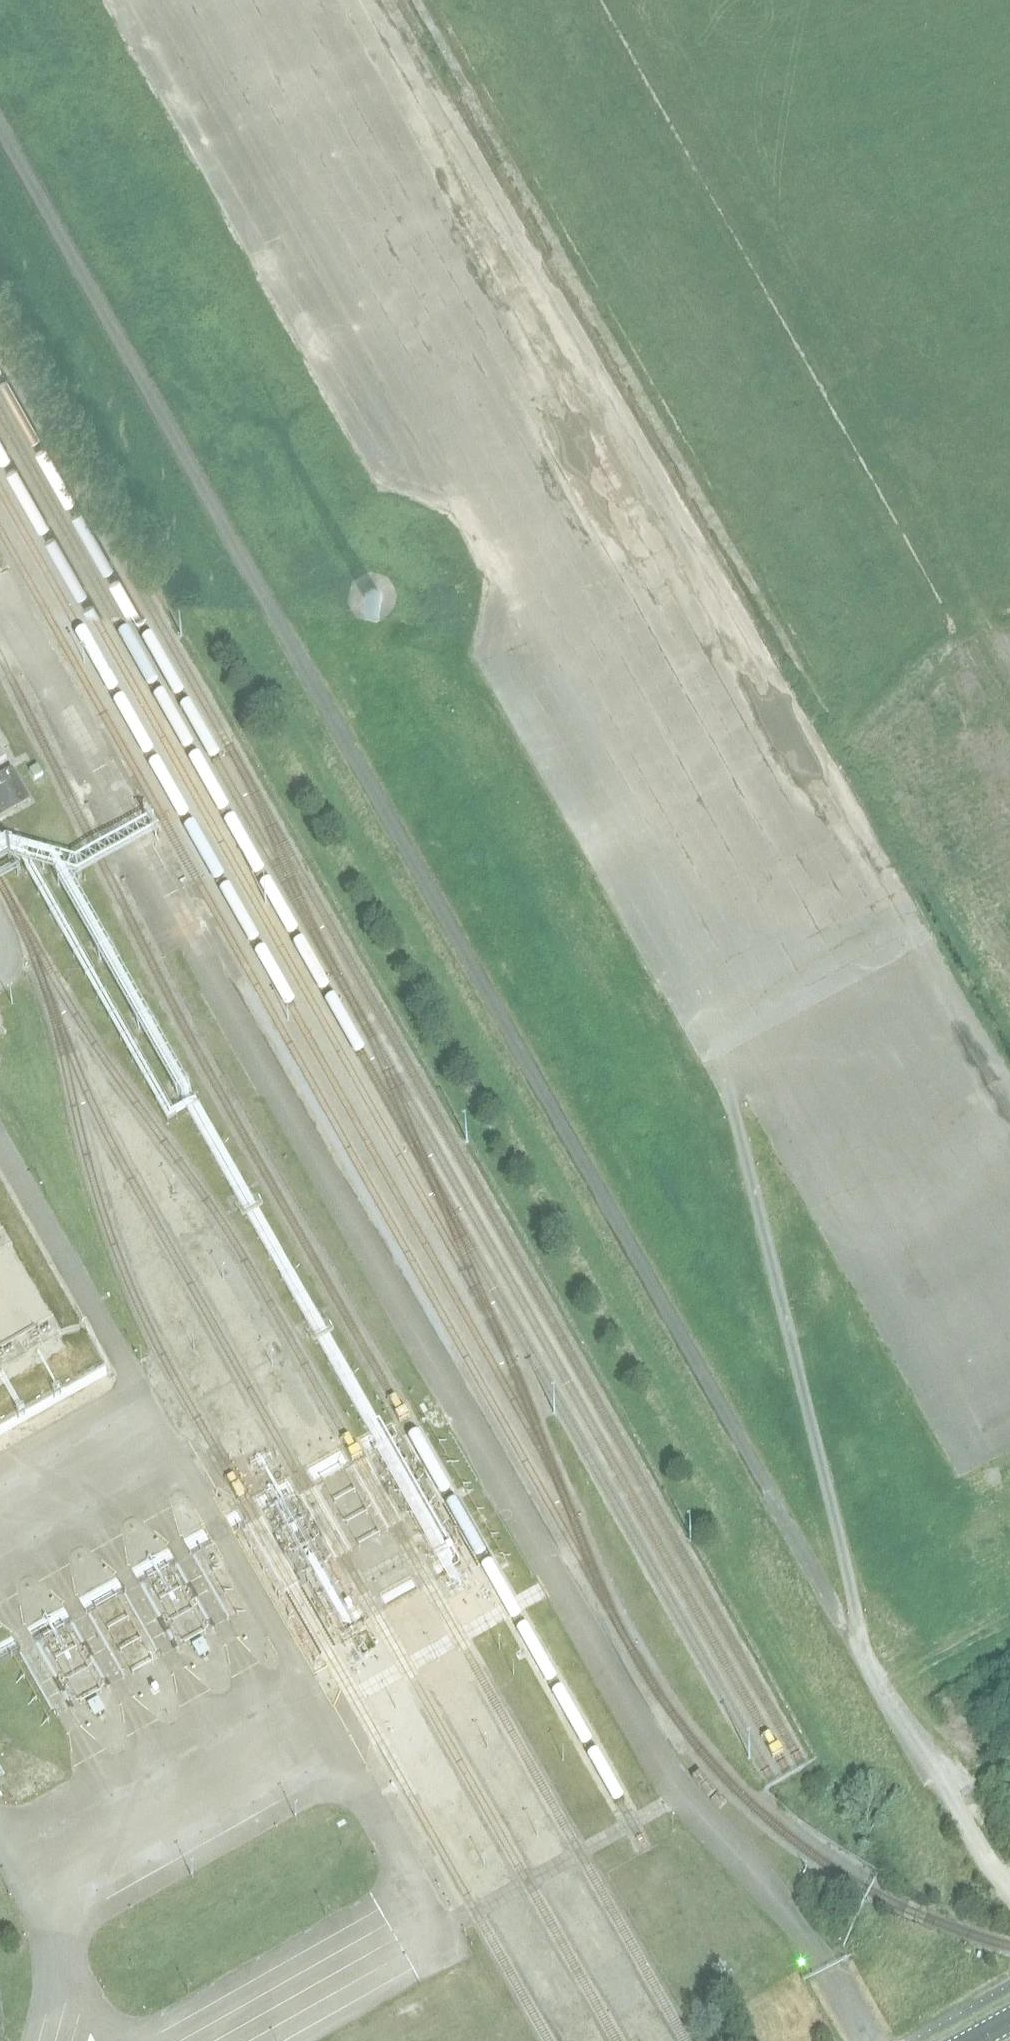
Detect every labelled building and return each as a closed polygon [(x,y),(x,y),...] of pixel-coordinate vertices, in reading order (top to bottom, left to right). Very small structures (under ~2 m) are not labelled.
[(381,599),(381,596),(380,593),(378,590),(375,589),(372,589),(368,590),(366,593),(365,596),(365,599),(367,602),(370,604),(373,605),(376,604),(379,602),(381,599)] [(0,775),(0,818),(31,801),(13,768),(0,775)] [(0,1182),(0,1426),(105,1367),(0,1182)] [(198,1520),(178,1530),(185,1542),(204,1532),(198,1520)] [(163,1541),(126,1558),(132,1570),(169,1553),(163,1541)] [(370,1573),(380,1592),(411,1575),(400,1556),(370,1573)] [(80,1598),(117,1582),(112,1571),(76,1587),(80,1598)] [(189,1635),(196,1649),(207,1643),(200,1630),(189,1635)] [(92,1707),(103,1702),(97,1688),(85,1693),(92,1707)]
